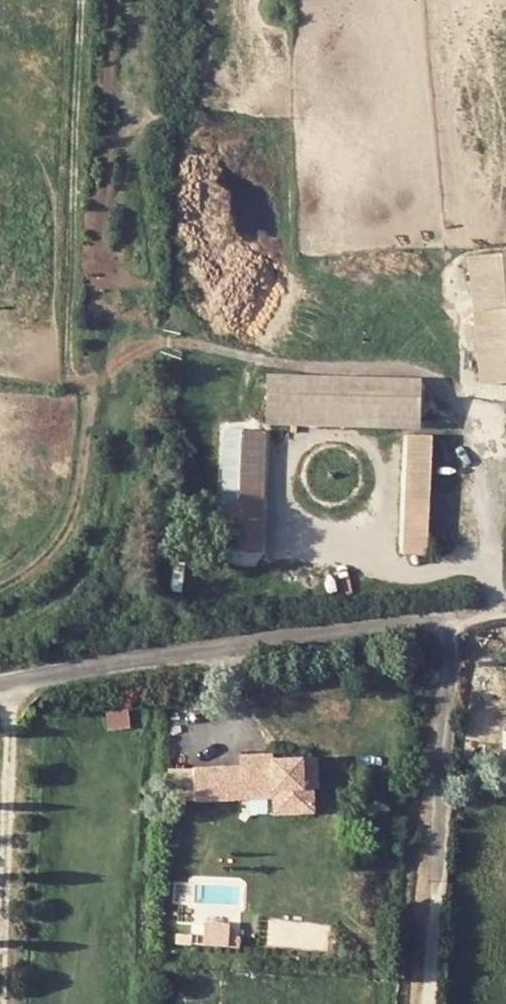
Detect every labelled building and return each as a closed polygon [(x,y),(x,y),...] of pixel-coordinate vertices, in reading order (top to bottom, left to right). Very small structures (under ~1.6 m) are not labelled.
[(505,384),(505,255),(467,260),(483,387),(505,384)] [(267,396),(418,399),(418,379),(268,376),(267,396)] [(267,396),(267,426),(417,430),(418,399),(267,396)] [(260,551),(261,431),(241,431),(240,551),(260,551)] [(424,554),(427,436),(404,435),(400,553),(424,554)] [(321,756),(169,761),(171,808),(250,806),(250,813),(323,811),(321,756)]
